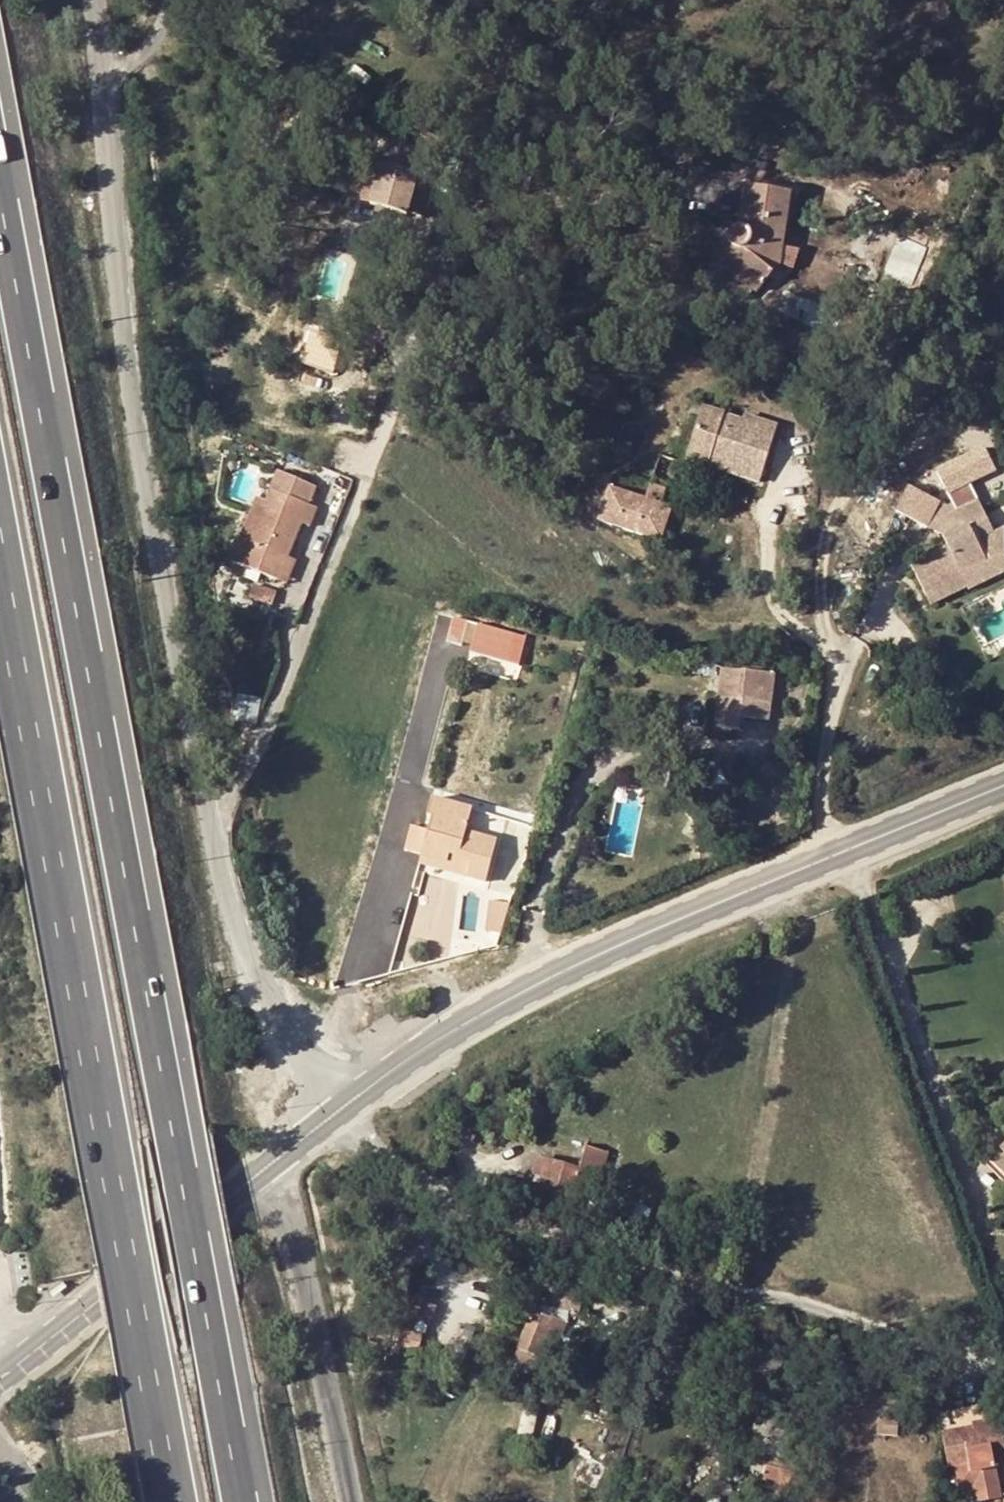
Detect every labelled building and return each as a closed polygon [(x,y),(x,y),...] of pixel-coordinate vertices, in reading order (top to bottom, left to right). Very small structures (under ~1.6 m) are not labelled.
[(418,172),(382,163),(370,204),(406,214),(406,211),(424,217),(432,192),(415,187),(418,172)] [(735,246),(720,265),(728,271),(753,291),(780,259),(789,192),(745,185),(739,228),(736,228),(734,229),(732,231),(730,232),(729,235),(729,238),(729,241),(730,243),(732,245),(735,246)] [(930,256),(915,251),(906,282),(921,286),(930,256)] [(728,271),(720,281),(745,301),(753,291),(728,271)] [(760,482),(777,425),(745,414),(743,419),(741,428),(721,422),(724,413),(702,406),(685,464),(707,470),(708,465),(710,460),(729,466),(728,471),(760,482)] [(741,428),(743,419),(724,413),(721,422),(741,428)] [(710,460),(708,465),(728,471),(729,466),(710,460)] [(303,514),(307,504),(313,487),(279,474),(269,502),(303,514)] [(336,474),(331,482),(341,487),(344,480),(336,474)] [(928,527),(941,501),(910,485),(896,511),(928,527)] [(661,539),(670,507),(646,500),(610,490),(601,521),(637,532),(661,539)] [(288,557),(300,522),(303,514),(269,502),(260,498),(244,539),(242,538),(233,562),(279,579),(288,557)] [(978,500),(957,510),(936,521),(942,535),(948,547),(911,565),(930,603),(968,584),(969,588),(994,575),(988,563),(1003,555),(1003,528),(995,533),(978,500)] [(928,527),(942,535),(936,521),(957,510),(941,501),(928,527)] [(310,525),(317,507),(307,504),(303,514),(300,522),(310,525)] [(988,563),(994,575),(1003,571),(1003,555),(988,563)] [(288,557),(279,579),(289,583),(297,560),(288,557)] [(499,637),(501,630),(482,624),(479,631),(499,637)] [(499,637),(479,631),(477,630),(471,648),(506,659),(511,641),(499,637)] [(716,655),(705,653),(702,672),(714,673),(716,655)] [(488,658),(487,667),(514,672),(515,663),(488,658)] [(768,719),(773,673),(722,668),(717,727),(739,729),(740,716),(768,719)] [(740,716),(739,729),(767,732),(768,719),(740,716)] [(468,875),(485,880),(496,840),(466,832),(472,808),(433,798),(428,814),(433,815),(422,855),(446,861),(449,854),(472,860),(468,875)] [(446,861),(422,855),(419,863),(468,875),(472,860),(449,854),(446,861)] [(597,1192),(609,1151),(585,1145),(579,1168),(547,1160),(545,1169),(542,1168),(540,1177),(542,1177),(534,1210),(566,1217),(575,1187),(597,1192)] [(992,1160),(1003,1172),(1003,1147),(992,1160)] [(537,1158),(532,1175),(540,1177),(542,1168),(545,1169),(547,1160),(537,1158)] [(612,1199),(608,1214),(617,1216),(621,1201),(612,1199)] [(66,1280),(52,1291),(57,1297),(72,1285),(66,1280)] [(540,1286),(536,1304),(579,1314),(583,1295),(540,1286)] [(428,1322),(435,1304),(396,1289),(391,1307),(385,1326),(374,1323),(369,1341),(417,1352),(422,1336),(400,1330),(406,1313),(417,1317),(428,1322)] [(533,1310),(513,1359),(547,1373),(557,1348),(543,1343),(549,1328),(563,1333),(568,1324),(533,1310)] [(543,1343),(557,1348),(563,1333),(549,1328),(543,1343)] [(880,1417),(878,1432),(898,1434),(899,1418),(880,1417)] [(1003,1438),(1003,1419),(942,1432),(949,1466),(969,1462),(977,1500),(1000,1495),(991,1455),(989,1445),(996,1444),(995,1439),(1003,1438)] [(991,1455),(1003,1453),(1003,1438),(995,1439),(996,1444),(989,1445),(991,1455)] [(787,1491),(789,1482),(792,1471),(767,1465),(762,1485),(787,1491)]
